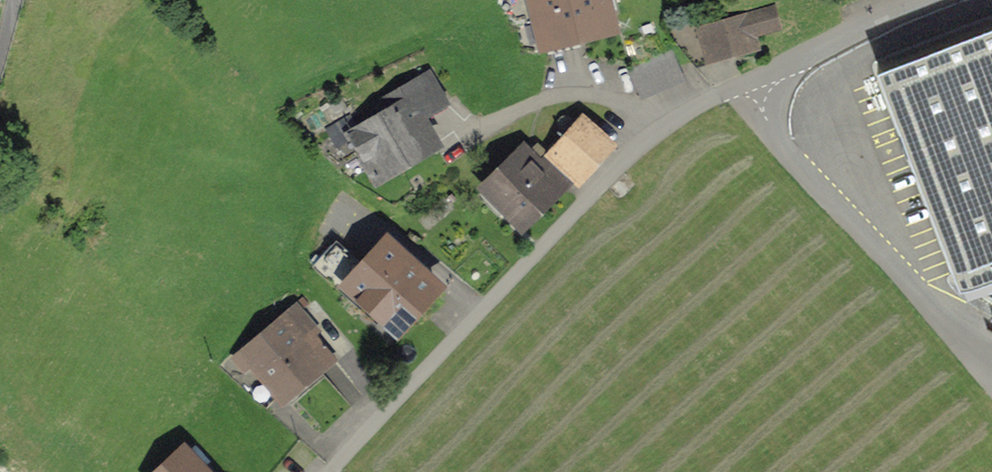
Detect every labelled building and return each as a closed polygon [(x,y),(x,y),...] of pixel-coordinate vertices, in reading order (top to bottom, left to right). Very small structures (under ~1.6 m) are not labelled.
[(527,66),(617,46),(607,0),(513,0),(527,66)] [(773,9),(700,27),(709,59),(755,48),(751,34),(778,28),(773,9)] [(844,66),(869,104),(944,56),(919,17),(844,66)] [(672,48),(627,67),(639,96),(685,78),(672,48)] [(462,133),(433,79),(340,129),(369,182),(462,133)] [(609,145),(579,120),(544,161),(574,186),(609,145)] [(981,158),(991,173),(991,150),(981,158)] [(559,189),(518,151),(474,197),(515,236),(559,189)] [(329,237),(308,261),(336,286),(343,278),(393,323),(431,280),(383,237),(360,264),(329,237)] [(300,307),(239,360),(278,404),(339,351),(300,307)] [(186,448),(163,471),(210,471),(186,448)]
